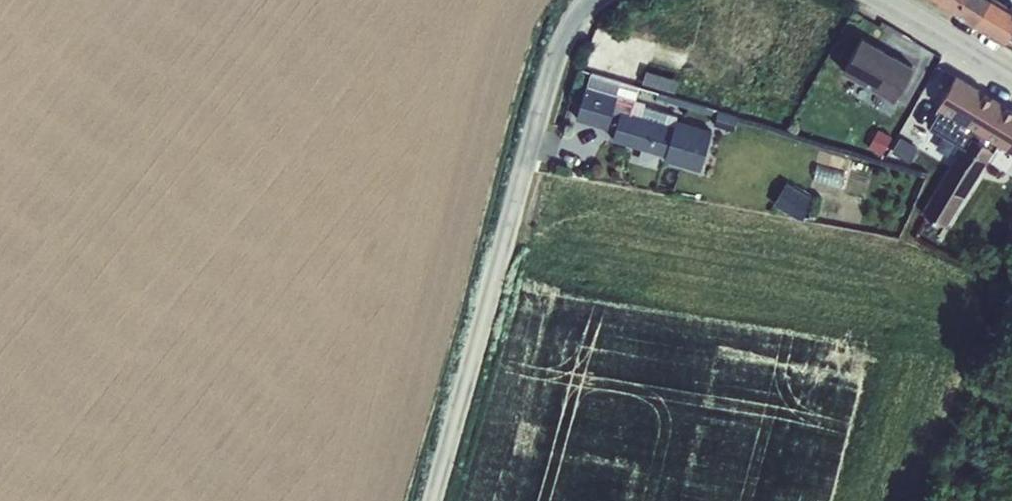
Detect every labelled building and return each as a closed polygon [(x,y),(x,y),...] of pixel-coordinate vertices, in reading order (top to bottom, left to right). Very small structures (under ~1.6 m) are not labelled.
[(1007,38),(1011,29),(1011,3),(1006,0),(941,0),(1007,38)] [(860,33),(842,70),(896,97),(915,61),(860,33)] [(956,71),(929,121),(961,138),(921,211),(951,227),(998,141),(1011,149),(1011,102),(956,71)] [(657,163),(667,117),(632,110),(638,84),(587,73),(578,117),(612,124),(609,138),(641,145),(638,159),(657,163)] [(702,170),(714,126),(676,116),(664,160),(702,170)] [(804,214),(813,190),(786,180),(776,203),(804,214)]
